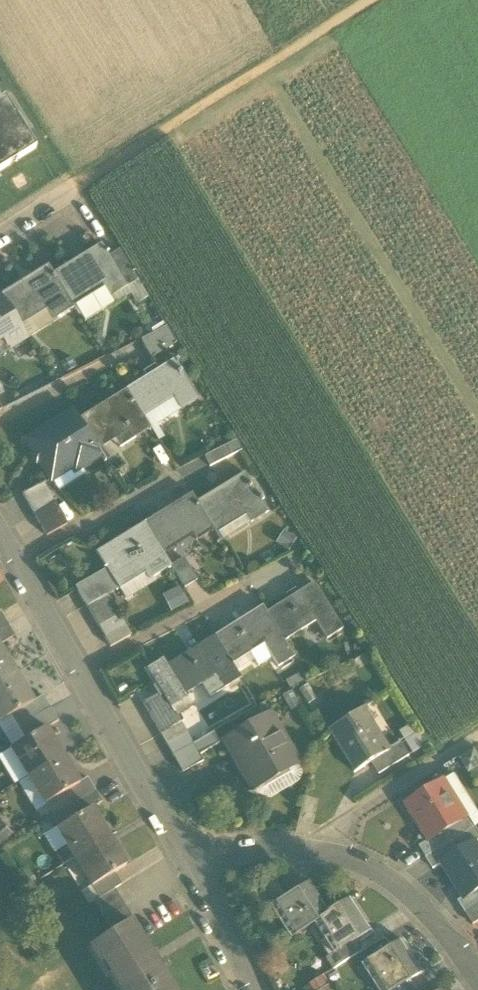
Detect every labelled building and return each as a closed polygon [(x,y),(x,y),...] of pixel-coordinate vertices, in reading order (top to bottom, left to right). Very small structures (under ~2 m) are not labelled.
[(38,149),(6,99),(0,103),(0,174),(38,149)] [(101,244),(53,274),(73,306),(102,287),(109,298),(126,287),(128,286),(109,257),(101,244)] [(109,257),(128,286),(137,281),(118,251),(109,257)] [(73,306),(53,274),(48,266),(0,295),(17,322),(48,303),(57,318),(74,308),(73,306)] [(148,299),(137,281),(128,286),(126,287),(131,294),(138,305),(148,299)] [(73,306),(74,308),(84,324),(131,294),(126,287),(109,298),(102,287),(73,306)] [(17,322),(0,295),(0,342),(3,340),(9,350),(27,339),(26,338),(17,322)] [(26,338),(57,318),(48,303),(17,322),(26,338)] [(146,350),(151,358),(176,342),(173,337),(170,334),(166,327),(141,340),(146,350)] [(0,342),(0,355),(9,350),(3,340),(0,342)] [(60,364),(65,374),(76,368),(71,358),(60,364)] [(173,360),(125,390),(142,417),(172,398),(179,409),(181,408),(197,398),(173,360)] [(149,428),(142,417),(125,390),(78,419),(95,447),(112,436),(125,428),(132,439),(149,428)] [(142,417),(149,428),(158,442),(164,438),(157,426),(182,411),(181,408),(179,409),(172,398),(142,417)] [(100,455),(95,447),(78,419),(73,411),(26,441),(47,474),(71,458),(75,465),(78,469),(81,467),(100,455)] [(118,447),(132,439),(125,428),(112,436),(118,447)] [(204,457),(209,468),(242,451),(236,441),(204,457)] [(71,458),(47,474),(51,480),(75,465),(71,458)] [(75,465),(51,480),(58,492),(86,475),(81,467),(78,469),(75,465)] [(244,473),(196,503),(213,530),(243,512),(250,524),(268,513),(244,473)] [(22,495),(28,506),(49,494),(43,483),(22,495)] [(55,504),(49,494),(28,506),(34,516),(55,504)] [(196,541),(213,530),(196,503),(191,494),(143,523),(160,551),(190,532),(196,541)] [(61,515),(55,504),(34,516),(40,527),(61,515)] [(221,542),(250,524),(243,512),(213,530),(221,542)] [(67,525),(61,515),(40,527),(46,537),(67,525)] [(171,567),(160,551),(143,523),(95,553),(104,568),(115,586),(117,589),(121,596),(123,595),(117,585),(147,567),(153,578),(171,567)] [(282,531),(274,544),(288,552),(296,539),(282,531)] [(171,567),(184,589),(197,581),(183,559),(171,567)] [(117,585),(123,595),(126,600),(156,583),(153,578),(147,567),(117,585)] [(80,596),(86,607),(106,595),(117,589),(115,586),(104,568),(74,586),(80,596)] [(313,585),(266,614),(282,641),(315,621),(327,639),(342,630),(313,585)] [(161,596),(170,613),(188,604),(180,587),(161,596)] [(112,605),(106,595),(86,607),(92,617),(112,605)] [(118,616),(112,605),(92,617),(97,627),(118,616)] [(231,665),(249,653),(263,645),(272,659),(277,668),(293,658),(282,641),(266,614),(261,608),(214,637),(231,665)] [(124,626),(118,616),(97,627),(103,638),(124,626)] [(130,636),(124,626),(103,638),(109,648),(130,636)] [(4,627),(0,629),(0,645),(11,638),(4,627)] [(236,672),(231,665),(214,637),(167,667),(163,660),(146,671),(161,694),(167,704),(168,706),(169,705),(185,695),(201,685),(208,681),(204,676),(213,671),(224,689),(240,679),(236,672)] [(258,668),(272,659),(263,645),(249,653),(253,660),(258,668)] [(15,676),(0,652),(0,685),(15,676)] [(236,672),(253,660),(249,653),(231,665),(236,672)] [(209,698),(224,689),(213,671),(204,676),(208,681),(201,685),(209,698)] [(285,681),(290,691),(306,683),(301,673),(285,681)] [(15,676),(0,685),(0,720),(1,722),(16,713),(32,704),(15,676)] [(298,690),(307,706),(316,701),(307,685),(298,690)] [(300,707),(290,692),(281,697),(291,712),(300,707)] [(142,705),(148,715),(167,704),(161,694),(142,705)] [(174,714),(176,716),(192,707),(185,695),(169,705),(174,714)] [(16,713),(24,725),(46,711),(39,699),(32,704),(16,713)] [(168,706),(167,704),(148,715),(154,726),(174,714),(169,705),(168,706)] [(328,729),(355,772),(366,764),(387,752),(360,709),(328,729)] [(54,724),(46,711),(24,725),(31,737),(44,730),(54,724)] [(0,723),(0,730),(4,737),(24,725),(16,713),(1,722),(0,723)] [(176,716),(174,714),(154,726),(159,736),(180,724),(176,716)] [(241,770),(253,791),(298,764),(268,715),(224,741),(233,758),(237,756),(244,768),(241,770)] [(186,735),(180,724),(159,736),(165,746),(186,735)] [(24,725),(4,737),(12,749),(14,748),(31,737),(24,725)] [(14,748),(31,776),(61,758),(44,730),(31,737),(14,748)] [(366,764),(377,781),(430,748),(419,731),(387,752),(366,764)] [(214,733),(192,745),(198,756),(220,743),(214,733)] [(192,745),(186,735),(165,746),(171,757),(172,756),(192,745)] [(198,756),(192,745),(172,756),(181,774),(203,763),(198,756)] [(475,747),(458,758),(469,774),(477,768),(477,752),(475,747)] [(12,749),(0,757),(0,763),(14,786),(17,784),(31,776),(14,748),(12,749)] [(233,758),(241,770),(244,768),(237,756),(233,758)] [(77,785),(61,758),(31,776),(48,803),(65,792),(77,785)] [(298,764),(253,791),(256,796),(259,798),(262,800),(265,800),(269,800),(272,799),(296,784),(299,782),(300,780),(301,776),(301,773),(301,770),(299,768),(298,764)] [(442,782),(465,820),(471,830),(476,827),(477,826),(477,812),(455,774),(442,782)] [(48,803),(31,776),(17,784),(34,811),(44,805),(48,803)] [(65,792),(73,805),(97,791),(89,778),(77,785),(65,792)] [(406,804),(429,842),(448,830),(465,820),(442,782),(406,804)] [(103,801),(97,791),(73,805),(79,816),(90,809),(103,801)] [(65,792),(48,803),(44,805),(52,818),(73,805),(65,792)] [(73,805),(52,818),(49,820),(56,830),(79,816),(73,805)] [(70,844),(78,857),(108,839),(90,809),(79,816),(56,830),(66,846),(70,844)] [(423,846),(429,856),(452,842),(471,830),(465,820),(448,830),(429,842),(423,846)] [(12,836),(0,823),(0,847),(12,836)] [(471,830),(452,842),(459,853),(474,843),(477,841),(477,831),(476,827),(471,830)] [(66,846),(56,830),(43,838),(53,854),(66,846)] [(126,868),(108,839),(78,857),(86,870),(82,872),(92,889),(109,878),(126,868)] [(459,853),(452,842),(429,856),(436,867),(443,863),(459,853)] [(466,899),(477,892),(477,850),(474,843),(459,853),(443,863),(465,898),(466,899)] [(66,846),(53,854),(61,867),(78,857),(70,844),(66,846)] [(249,892),(262,913),(270,908),(269,907),(285,897),(272,877),(249,892)] [(88,891),(95,902),(114,890),(116,889),(109,878),(92,889),(88,891)] [(313,924),(319,920),(328,914),(308,882),(285,897),(269,907),(270,908),(278,921),(284,917),(296,935),(313,924)] [(133,921),(114,890),(95,902),(93,903),(113,934),(130,923),(130,924),(133,921)] [(466,913),(477,906),(477,892),(466,899),(465,898),(459,902),(466,913)] [(352,899),(328,914),(319,920),(330,937),(324,941),(332,954),(333,954),(353,942),(372,930),(352,899)] [(466,913),(473,925),(477,922),(477,906),(466,913)] [(290,939),(296,935),(284,917),(278,921),(290,939)] [(313,924),(324,941),(330,937),(319,920),(313,924)] [(130,924),(130,923),(113,934),(88,949),(99,966),(102,964),(118,989),(171,989),(130,924)] [(379,941),(372,930),(353,942),(360,953),(379,941)] [(404,985),(424,973),(403,941),(370,962),(382,980),(376,984),(379,989),(396,989),(404,985)] [(325,958),(333,970),(360,953),(353,942),(333,954),(332,954),(325,958)] [(364,966),(376,984),(382,980),(370,962),(364,966)] [(114,989),(118,989),(102,964),(99,966),(114,989)] [(328,985),(323,977),(309,986),(312,989),(321,989),(328,985)]
